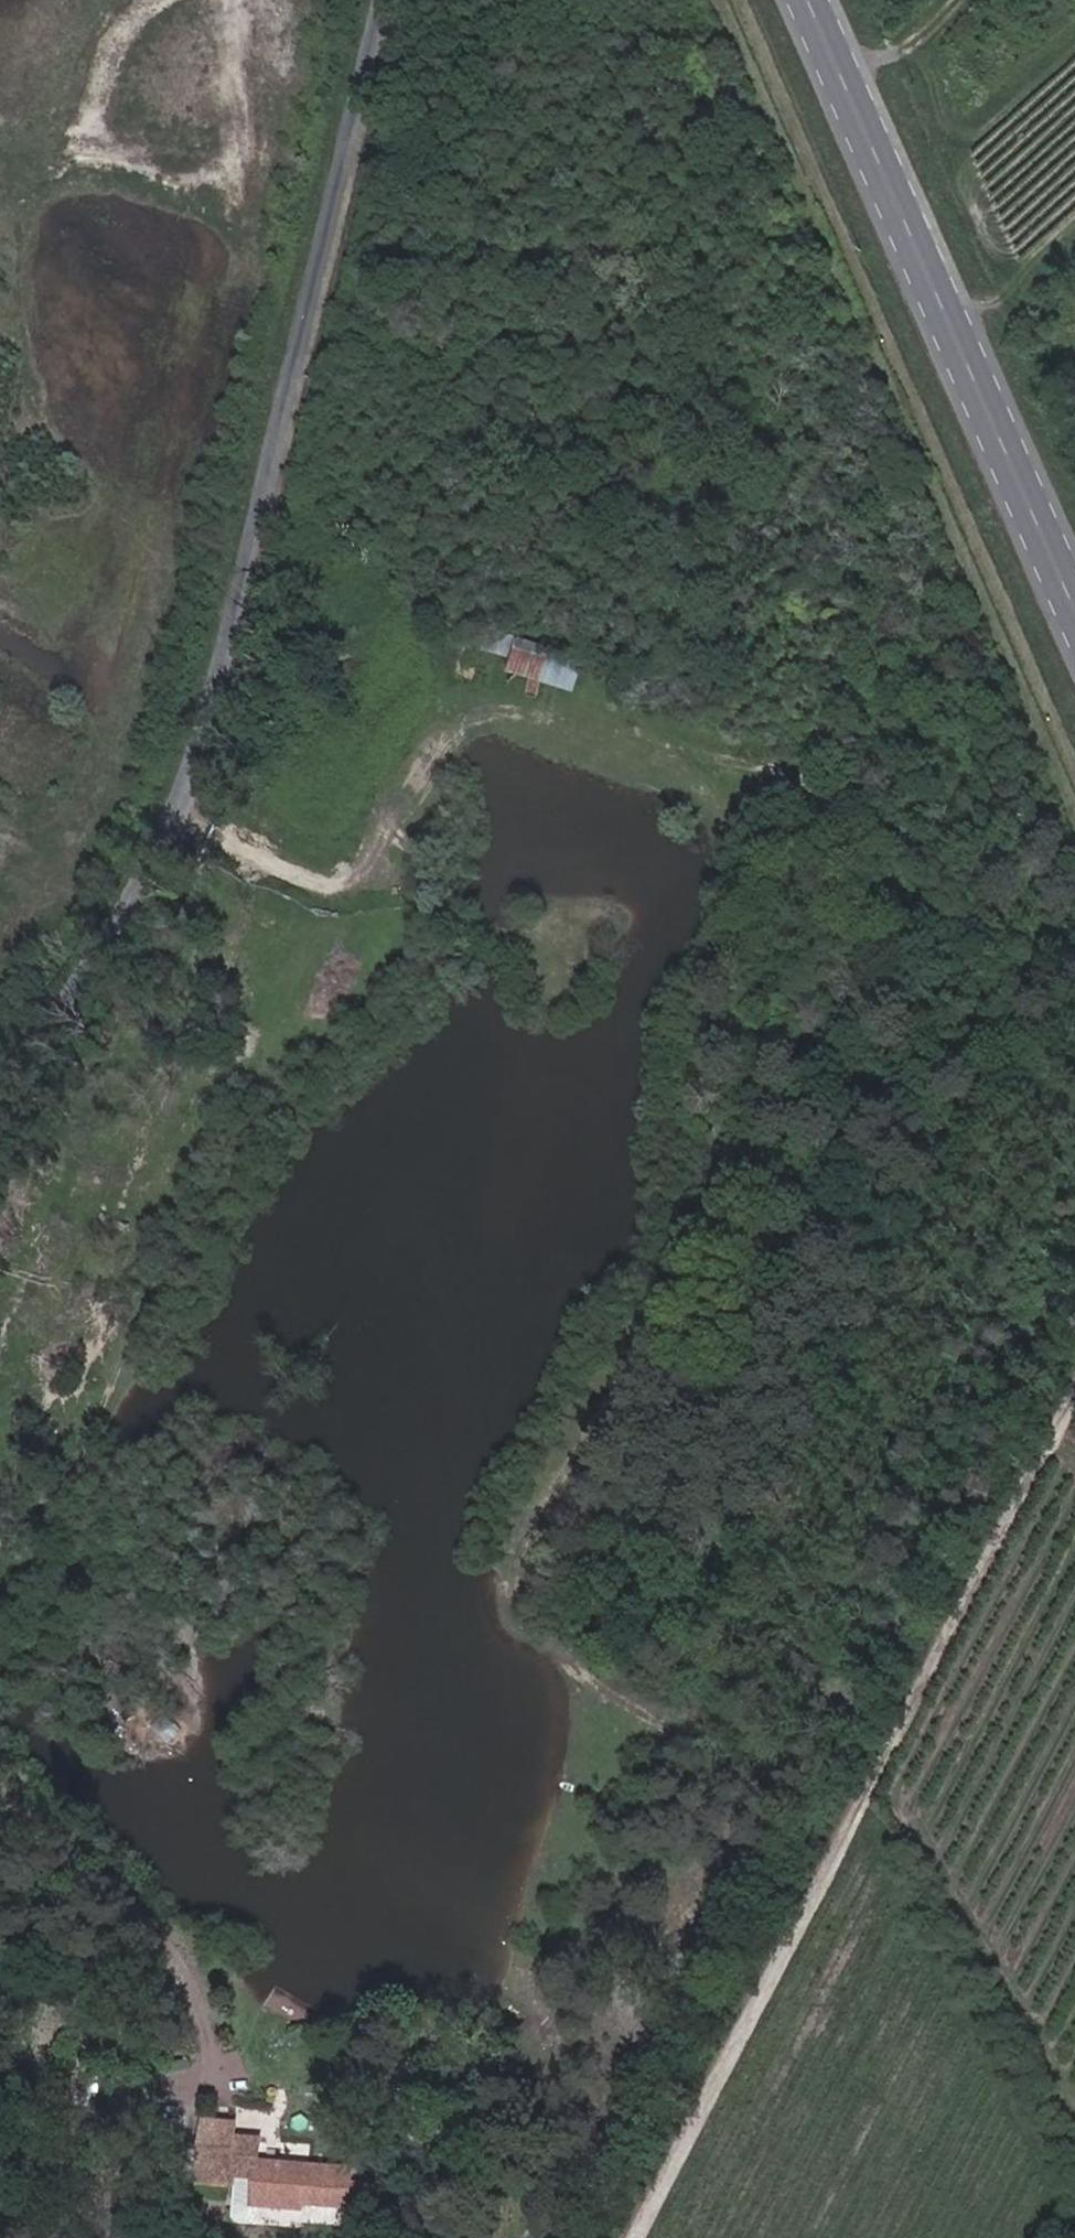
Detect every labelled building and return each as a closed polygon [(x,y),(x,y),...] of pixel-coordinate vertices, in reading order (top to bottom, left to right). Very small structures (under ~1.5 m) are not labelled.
[(545,678),(579,690),(584,674),(550,662),(545,678)] [(356,2140),(263,2127),(266,2106),(235,2101),(229,2143),(261,2148),(258,2177),(306,2183),(307,2172),(352,2177),(356,2140)]
